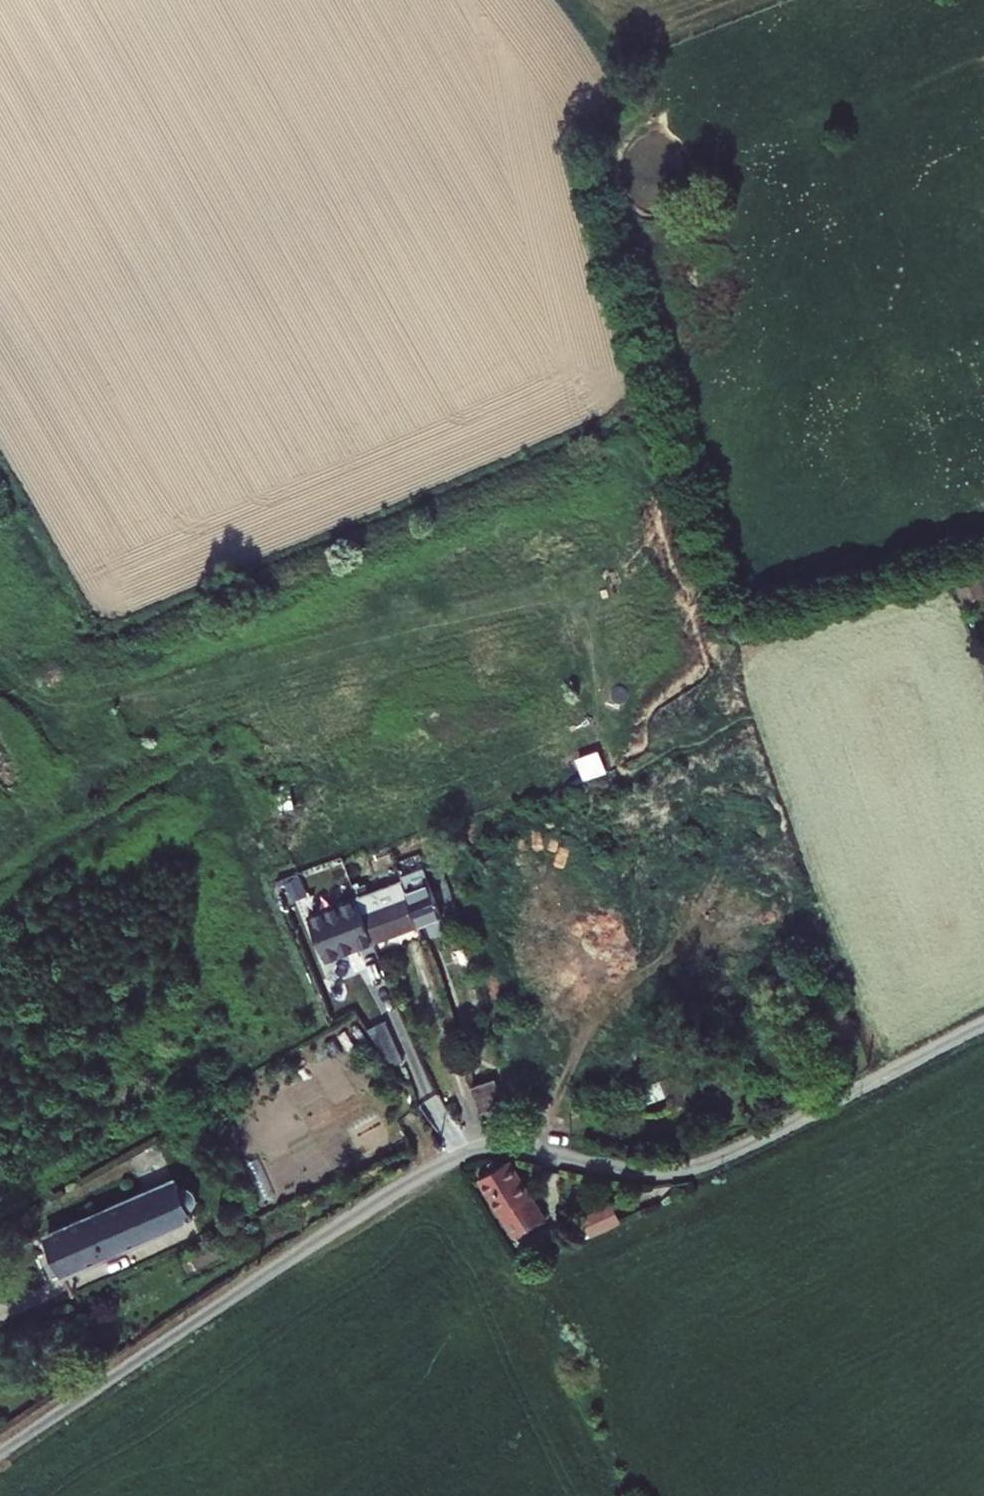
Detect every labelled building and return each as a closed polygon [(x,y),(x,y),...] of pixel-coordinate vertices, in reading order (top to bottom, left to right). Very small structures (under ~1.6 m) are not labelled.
[(581,755),(588,776),(610,768),(603,748),(581,755)] [(410,880),(426,924),(450,916),(431,861),(406,870),(410,880)] [(404,932),(426,924),(410,880),(388,888),(404,932)] [(382,941),(404,932),(388,888),(365,896),(382,940),(382,941)] [(365,896),(316,914),(334,958),(382,940),(365,896)] [(672,1095),(698,1092),(696,1077),(670,1080),(672,1095)] [(511,1109),(502,1081),(478,1089),(487,1117),(511,1109)] [(551,1217),(516,1158),(487,1175),(522,1235),(551,1217)] [(185,1177),(60,1235),(77,1273),(202,1215),(200,1208),(203,1205),(205,1202),(206,1197),(206,1193),(203,1189),(199,1186),(195,1185),(190,1186),(185,1177)] [(617,1201),(590,1213),(598,1229),(624,1217),(617,1201)]
